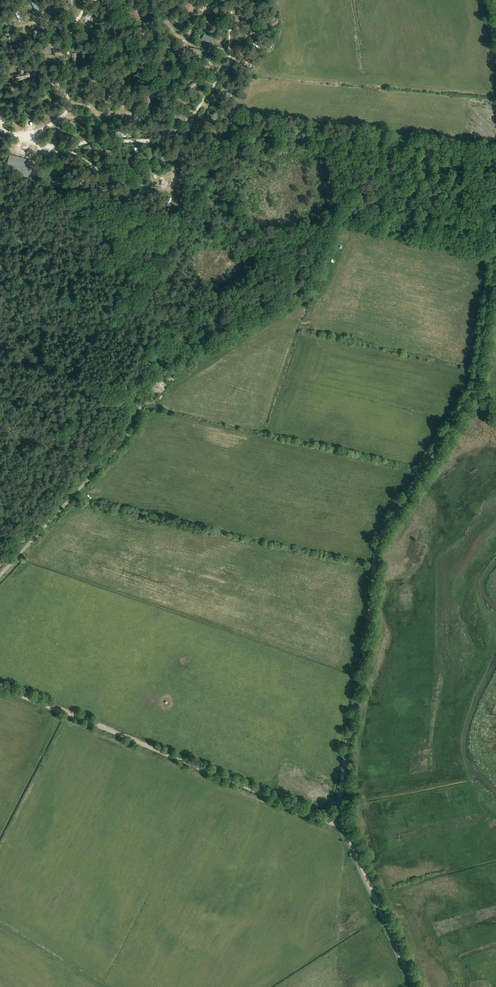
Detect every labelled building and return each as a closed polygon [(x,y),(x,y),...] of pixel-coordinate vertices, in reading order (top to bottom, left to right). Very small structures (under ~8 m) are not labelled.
[(34,1),(31,3),(36,11),(39,9),(34,1)] [(16,13),(16,14),(20,21),(25,19),(20,11),(16,13)] [(186,25),(184,23),(178,17),(175,20),(183,28),(186,25)] [(274,17),(268,23),(270,26),(277,20),(274,17)] [(208,21),(204,23),(209,32),(213,30),(208,21)] [(212,44),(213,41),(204,36),(202,39),(212,44)] [(55,52),(47,47),(45,51),(53,55),(55,52)] [(217,63),(210,56),(207,59),(209,61),(214,66),(217,63)] [(246,58),(241,63),(244,66),(249,61),(246,58)] [(29,72),(23,73),(23,70),(18,71),(19,74),(16,75),(17,79),(30,77),(29,72)] [(55,77),(51,80),(57,87),(60,85),(55,77)] [(178,101),(183,95),(180,92),(175,98),(178,101)] [(216,118),(218,117),(216,112),(210,115),(213,123),(218,121),(216,118)] [(183,160),(188,150),(184,148),(179,158),(183,160)] [(38,163),(12,156),(6,175),(35,182),(36,180),(34,179),(38,163)] [(130,163),(127,164),(132,174),(135,172),(130,163)] [(168,198),(165,206),(174,209),(175,205),(170,203),(171,199),(168,198)]
